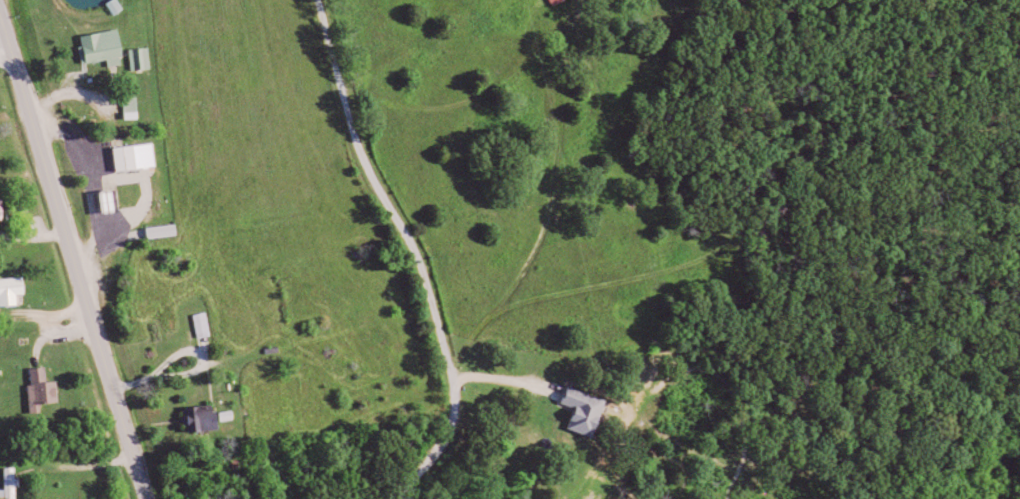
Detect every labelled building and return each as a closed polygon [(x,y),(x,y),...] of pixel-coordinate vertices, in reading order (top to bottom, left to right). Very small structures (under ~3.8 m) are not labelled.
[(86,35),(88,45),(84,46),(87,63),(128,56),(124,29),(86,35)] [(133,49),(136,71),(156,68),(152,46),(133,49)] [(161,165),(157,142),(118,147),(121,171),(161,165)] [(9,219),(8,200),(0,200),(0,220),(9,219)] [(153,239),(183,234),(181,223),(151,228),(153,239)] [(23,294),(30,294),(30,277),(4,278),(5,305),(23,305),(23,294)] [(203,337),(215,335),(211,312),(198,314),(203,337)] [(36,368),(37,384),(33,384),(35,405),(64,403),(62,381),(53,382),(51,367),(36,368)] [(573,428),(601,437),(613,398),(573,386),(567,404),(580,407),(573,428)] [(195,432),(225,428),(224,419),(220,420),(218,406),(188,410),(189,418),(193,417),(195,432)]
